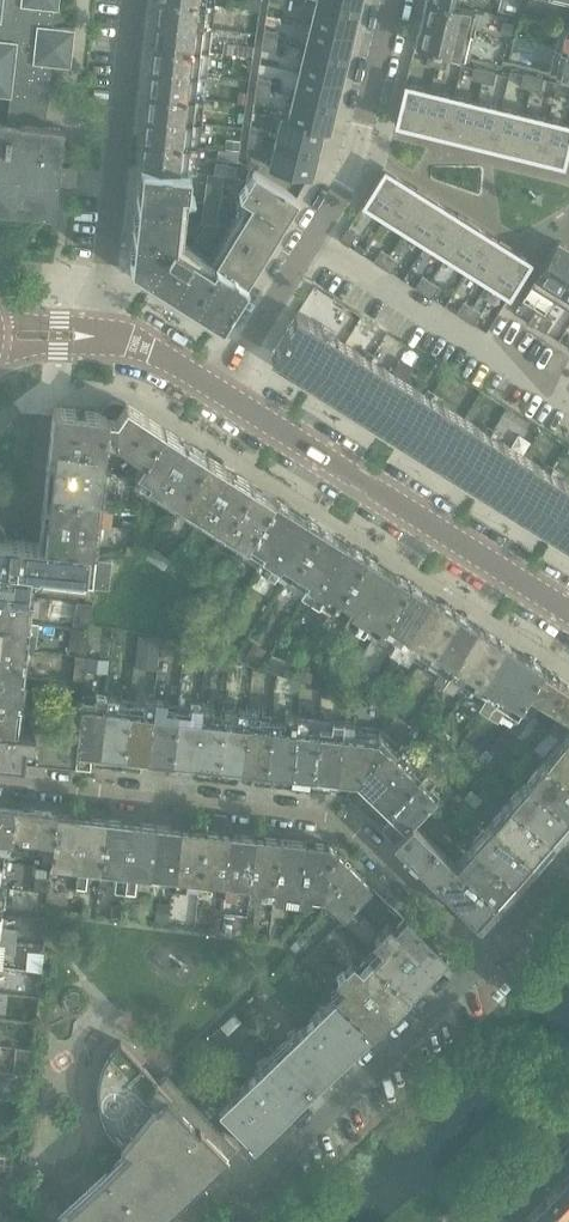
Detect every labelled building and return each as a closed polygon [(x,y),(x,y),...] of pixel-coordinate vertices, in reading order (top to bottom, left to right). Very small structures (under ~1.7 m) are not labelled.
[(54,216),(58,184),(72,185),(74,166),(60,165),(64,128),(46,126),(47,111),(52,65),(71,67),(75,28),(54,26),(56,9),(58,9),(59,0),(0,0),(0,96),(10,97),(7,124),(1,123),(1,121),(0,121),(0,208),(10,209),(10,211),(15,211),(15,210),(54,216)] [(212,29),(214,6),(161,0),(159,0),(157,23),(212,29)] [(260,11),(262,0),(248,0),(247,9),(260,11)] [(362,0),(317,0),(316,1),(359,12),(362,0)] [(353,35),(359,12),(316,1),(311,25),(353,35)] [(426,1),(421,22),(474,35),(480,13),(451,7),(426,1)] [(415,46),(458,57),(459,55),(469,58),(474,35),(421,22),(415,46)] [(157,23),(154,48),(209,54),(212,29),(157,23)] [(311,25),(305,49),(348,59),(353,35),(311,25)] [(556,50),(568,53),(568,29),(561,27),(556,50)] [(263,40),(277,42),(278,32),(265,30),(263,40)] [(239,46),(255,49),(257,34),(241,32),(239,46)] [(263,40),(262,50),(275,52),(277,42),(263,40)] [(209,54),(154,48),(152,71),(206,77),(209,54)] [(348,59),(305,49),(299,72),(342,83),(348,59)] [(554,75),(568,79),(568,53),(556,50),(550,72),(555,73),(554,75)] [(430,51),(427,64),(436,67),(439,53),(430,51)] [(439,53),(436,67),(446,69),(449,56),(439,53)] [(476,62),(472,79),(483,82),(487,65),(476,62)] [(487,65),(483,82),(493,84),(497,68),(487,65)] [(206,77),(152,71),(149,95),(204,101),(206,77)] [(342,83),(299,72),(293,96),(336,107),(342,83)] [(525,74),(521,87),(531,90),(534,76),(525,74)] [(534,76),(531,90),(541,92),(544,79),(534,76)] [(270,90),(271,81),(258,79),(256,88),(270,90)] [(396,125),(421,131),(431,91),(406,84),(396,125)] [(255,98),(268,100),(270,90),(256,88),(255,98)] [(421,131),(445,137),(454,96),(431,91),(421,131)] [(147,119),(201,125),(204,101),(149,95),(147,119)] [(288,119),(281,117),(281,118),(330,130),(336,107),(293,96),(288,119)] [(445,137),(468,142),(478,102),(454,96),(445,137)] [(468,142),(492,148),(502,108),(478,102),(468,142)] [(492,148),(516,154),(525,114),(502,108),(492,148)] [(516,154),(539,160),(549,120),(525,114),(516,154)] [(275,142),(318,152),(323,130),(330,131),(330,130),(281,118),(275,142)] [(201,125),(147,119),(144,143),(199,149),(201,125)] [(564,166),(568,146),(568,124),(549,120),(539,160),(564,166)] [(251,127),(249,137),(263,139),(264,129),(251,127)] [(249,137),(248,147),(261,149),(263,139),(249,137)] [(226,152),(240,153),(241,141),(228,140),(226,152)] [(318,152),(275,142),(269,167),(312,178),(318,152)] [(144,143),(141,166),(190,171),(196,171),(197,160),(199,149),(144,143)] [(220,174),(222,175),(236,176),(240,153),(226,152),(223,151),(220,174)] [(190,171),(141,166),(130,265),(222,323),(298,199),(263,177),(255,172),(240,197),(251,204),(212,267),(176,244),(182,191),(188,192),(190,171)] [(407,183),(385,170),(363,205),(385,219),(407,183)] [(222,175),(220,174),(208,173),(203,222),(217,223),(222,175)] [(428,196),(407,183),(385,219),(405,232),(428,196)] [(448,210),(428,196),(405,232),(426,245),(448,210)] [(469,223),(448,210),(426,245),(447,258),(469,223)] [(489,236),(469,223),(447,258),(467,271),(489,236)] [(349,246),(357,234),(348,229),(341,241),(349,246)] [(510,249),(489,236),(467,271),(488,284),(510,249)] [(531,287),(554,301),(568,277),(568,248),(559,242),(531,287)] [(532,262),(510,249),(488,284),(510,297),(532,262)] [(382,251),(374,262),(383,267),(390,256),(382,251)] [(390,256),(383,267),(391,273),(398,261),(390,256)] [(423,277),(416,288),(424,293),(431,282),(423,277)] [(554,301),(568,310),(568,277),(554,301)] [(431,282),(424,293),(432,299),(440,287),(431,282)] [(464,303),(457,314),(465,319),(472,308),(464,303)] [(472,308),(465,319),(474,325),(481,313),(472,308)] [(536,311),(529,323),(537,328),(544,316),(536,311)] [(361,353),(296,312),(270,353),(335,394),(361,353)] [(544,316),(537,328),(546,333),(553,321),(544,316)] [(335,394),(399,434),(425,393),(361,353),(335,394)] [(425,393),(399,434),(463,474),(489,433),(425,393)] [(116,439),(146,458),(165,427),(126,402),(125,405),(123,409),(121,407),(118,406),(116,406),(113,407),(111,408),(109,409),(107,411),(106,414),(101,413),(54,407),(51,440),(103,446),(103,438),(116,439)] [(148,485),(156,490),(186,440),(165,427),(146,458),(137,472),(150,481),(148,485)] [(463,474),(526,514),(552,473),(489,433),(463,474)] [(45,492),(102,498),(106,463),(101,462),(103,446),(51,440),(45,492)] [(186,440),(156,490),(179,504),(210,455),(186,440)] [(231,468),(210,455),(179,504),(200,518),(231,468)] [(200,518),(223,532),(254,483),(231,468),(200,518)] [(568,541),(568,483),(552,473),(526,514),(568,541)] [(276,497),(254,483),(223,532),(246,546),(276,497)] [(40,544),(96,551),(102,498),(45,492),(40,543),(40,544)] [(299,511),(276,497),(246,546),(242,552),(265,566),(299,511)] [(321,525),(299,511),(265,566),(287,579),(321,525)] [(30,598),(32,579),(108,587),(111,559),(95,557),(96,551),(40,544),(40,543),(18,542),(18,541),(11,540),(11,541),(6,540),(7,536),(6,533),(5,531),(4,529),(3,527),(0,525),(0,594),(30,598)] [(321,525),(287,579),(310,594),(343,540),(321,525)] [(310,594),(331,607),(366,554),(343,540),(310,594)] [(331,607),(355,622),(388,568),(366,554),(331,607)] [(388,568),(355,622),(375,634),(411,582),(388,568)] [(411,582),(375,634),(374,637),(397,651),(432,596),(411,582)] [(28,623),(30,598),(0,594),(0,620),(28,623)] [(397,651),(419,664),(454,609),(432,596),(397,651)] [(476,623),(454,609),(419,664),(441,678),(476,623)] [(0,620),(0,647),(25,650),(28,623),(0,620)] [(476,623),(441,678),(463,692),(498,637),(476,623)] [(76,655),(87,657),(89,635),(90,635),(90,632),(79,630),(76,655)] [(140,634),(139,665),(159,666),(161,635),(140,634)] [(498,637),(463,692),(485,706),(521,652),(498,637)] [(22,676),(25,650),(0,647),(0,674),(22,676)] [(528,689),(543,666),(521,652),(485,706),(507,720),(514,713),(528,689)] [(543,666),(528,689),(568,715),(568,682),(543,666)] [(19,702),(22,676),(0,674),(0,700),(19,702)] [(100,754),(106,697),(97,696),(96,704),(82,702),(78,736),(74,766),(90,768),(92,754),(100,754)] [(100,754),(124,757),(130,707),(117,706),(118,698),(106,697),(100,754)] [(16,729),(19,702),(0,700),(0,727),(16,729)] [(130,707),(124,757),(146,760),(153,702),(143,701),(142,709),(130,707)] [(146,760),(170,762),(176,713),(164,711),(164,703),(153,702),(146,760)] [(170,762),(195,765),(201,707),(191,706),(190,714),(176,713),(170,762)] [(195,765),(218,768),(224,717),(212,716),(213,708),(201,707),(195,765)] [(224,717),(218,768),(241,770),(247,712),(239,711),(238,719),(224,717)] [(241,770),(265,773),(271,722),(259,721),(260,713),(247,712),(241,770)] [(271,722),(265,773),(288,775),(295,716),(286,715),(285,723),(274,722),(271,722)] [(288,775),(311,778),(317,726),(305,725),(306,717),(295,716),(288,775)] [(317,726),(311,778),(335,780),(341,721),(333,720),(332,728),(317,726)] [(354,722),(341,721),(335,780),(355,783),(379,733),(353,730),(354,722)] [(0,727),(0,759),(74,766),(78,736),(16,729),(0,727)] [(478,758),(485,765),(496,753),(499,756),(517,737),(507,728),(478,758)] [(355,783),(369,796),(410,752),(402,745),(397,750),(379,733),(355,783)] [(568,780),(568,743),(563,738),(545,760),(568,780)] [(369,796),(385,812),(421,775),(422,774),(413,765),(418,760),(410,752),(369,796)] [(568,815),(568,780),(545,760),(527,780),(568,815)] [(382,828),(392,838),(425,804),(426,805),(439,791),(430,782),(435,777),(427,769),(422,774),(421,775),(385,812),(392,818),(382,828)] [(552,838),(568,819),(568,815),(527,780),(509,801),(552,838)] [(509,801),(491,823),(534,859),(552,838),(509,801)] [(425,804),(392,838),(475,918),(483,917),(497,902),(452,864),(455,862),(410,822),(426,805),(425,804)] [(3,861),(4,845),(9,846),(10,835),(8,835),(11,808),(0,806),(0,861),(3,861)] [(8,835),(10,835),(53,840),(55,813),(11,808),(8,835)] [(81,816),(55,813),(53,840),(50,866),(64,868),(63,880),(74,881),(81,816)] [(100,872),(106,818),(81,816),(74,881),(84,882),(85,870),(100,872)] [(113,885),(124,886),(131,821),(106,818),(100,872),(115,873),(113,885)] [(131,821),(124,886),(149,889),(150,879),(151,872),(156,824),(131,821)] [(473,844),(516,881),(534,859),(491,823),(473,844)] [(163,883),(174,884),(180,827),(156,824),(151,872),(150,879),(163,880),(163,883)] [(180,827),(174,884),(184,885),(186,876),(200,878),(205,830),(180,827)] [(230,832),(205,830),(200,878),(213,879),(212,889),(224,890),(230,832)] [(255,835),(230,832),(224,890),(234,891),(235,889),(249,890),(255,835)] [(258,894),(274,895),(275,886),(279,838),(255,835),(249,890),(249,893),(258,894)] [(275,886),(274,895),(283,896),(284,887),(300,889),(305,841),(279,838),(275,886)] [(305,841),(300,889),(299,898),(307,899),(308,890),(324,891),(327,863),(337,852),(328,843),(305,841)] [(456,863),(455,862),(452,864),(497,902),(516,881),(473,844),(456,863)] [(327,863),(324,891),(336,904),(325,914),(331,921),(342,911),(370,883),(337,852),(327,863)] [(377,912),(388,899),(372,885),(361,898),(377,912)] [(220,929),(245,932),(245,926),(246,915),(221,912),(220,923),(220,929)] [(381,932),(427,976),(446,957),(405,917),(393,929),(388,925),(381,932)] [(15,953),(17,930),(0,928),(0,929),(0,952),(15,953)] [(427,976),(381,932),(373,940),(383,950),(372,960),(409,995),(427,976)] [(344,971),(390,1014),(409,995),(372,960),(360,972),(351,964),(344,971)] [(346,988),(335,998),(371,1033),(390,1014),(344,971),(337,979),(346,988)] [(371,1033),(335,998),(333,996),(276,1053),(313,1090),(314,1089),(311,1086),(366,1032),(369,1036),(371,1033)] [(229,1156),(226,1153),(233,1147),(235,1149),(236,1148),(167,1074),(159,1082),(121,1041),(120,1043),(121,1045),(110,1056),(109,1055),(107,1059),(104,1064),(102,1070),(100,1075),(98,1081),(97,1087),(97,1092),(97,1098),(98,1104),(99,1110),(101,1115),(102,1120),(105,1125),(107,1129),(111,1134),(114,1138),(115,1137),(115,1136),(123,1144),(129,1151),(54,1221),(159,1221),(229,1156)] [(313,1090),(276,1053),(218,1109),(247,1138),(246,1139),(253,1147),(256,1145),(253,1141),(308,1088),(311,1091),(313,1090)] [(564,1181),(563,1180),(556,1188),(545,1199),(566,1221),(568,1221),(568,1186),(564,1181)] [(531,1221),(566,1221),(545,1199),(544,1199),(537,1206),(538,1207),(527,1217),(531,1221)]
